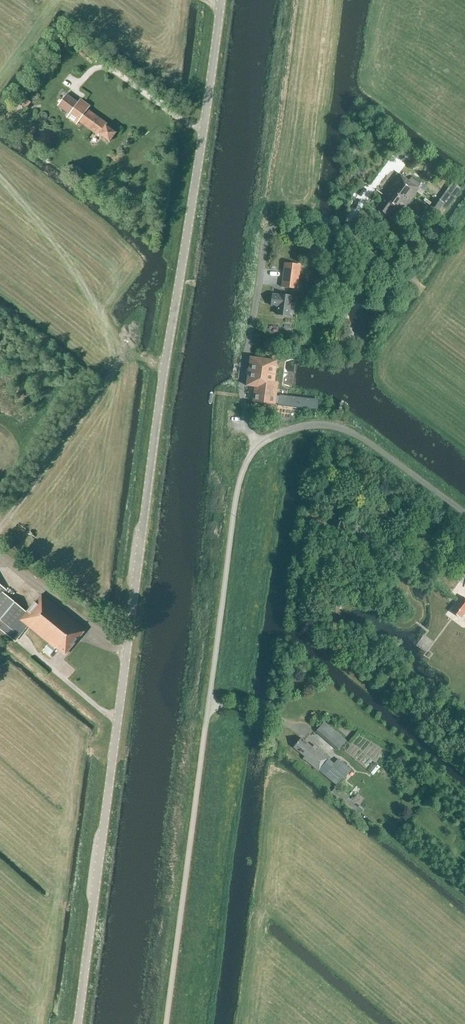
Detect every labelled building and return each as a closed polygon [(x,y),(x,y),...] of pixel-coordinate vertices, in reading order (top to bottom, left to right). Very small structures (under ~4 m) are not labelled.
[(109,142),(116,132),(106,125),(107,124),(87,109),(90,106),(80,99),(78,103),(66,94),(58,106),(67,113),(65,116),(67,117),(67,118),(76,125),(78,121),(98,136),(99,135),(109,142)] [(25,109),(31,102),(24,96),(18,102),(25,109)] [(418,188),(408,181),(398,174),(383,195),(384,196),(376,207),(388,216),(392,211),(398,216),(418,188)] [(455,196),(460,188),(456,186),(451,193),(455,196)] [(435,215),(438,218),(454,196),(446,190),(439,200),(435,197),(426,209),(435,215)] [(282,287),(298,289),(301,265),(285,263),(282,287)] [(316,287),(322,284),(319,278),(313,282),(316,287)] [(289,316),(291,296),(272,294),(271,302),(278,303),(276,314),(289,316)] [(276,396),(278,383),(274,382),(277,360),(250,357),(246,386),(254,387),(252,401),(275,404),(275,403),(277,404),(277,405),(314,410),(316,401),(276,396)] [(85,630),(41,594),(27,612),(11,599),(25,582),(7,567),(0,576),(0,620),(19,637),(28,627),(50,644),(50,643),(64,655),(85,630)] [(462,596),(454,608),(462,615),(464,611),(464,598),(462,596)] [(330,727),(329,728),(321,737),(333,747),(342,737),(330,727)] [(318,771),(329,758),(313,745),(312,747),(301,738),(293,747),(304,756),(303,758),(318,771)] [(338,787),(352,771),(339,760),(325,777),(338,787)]
